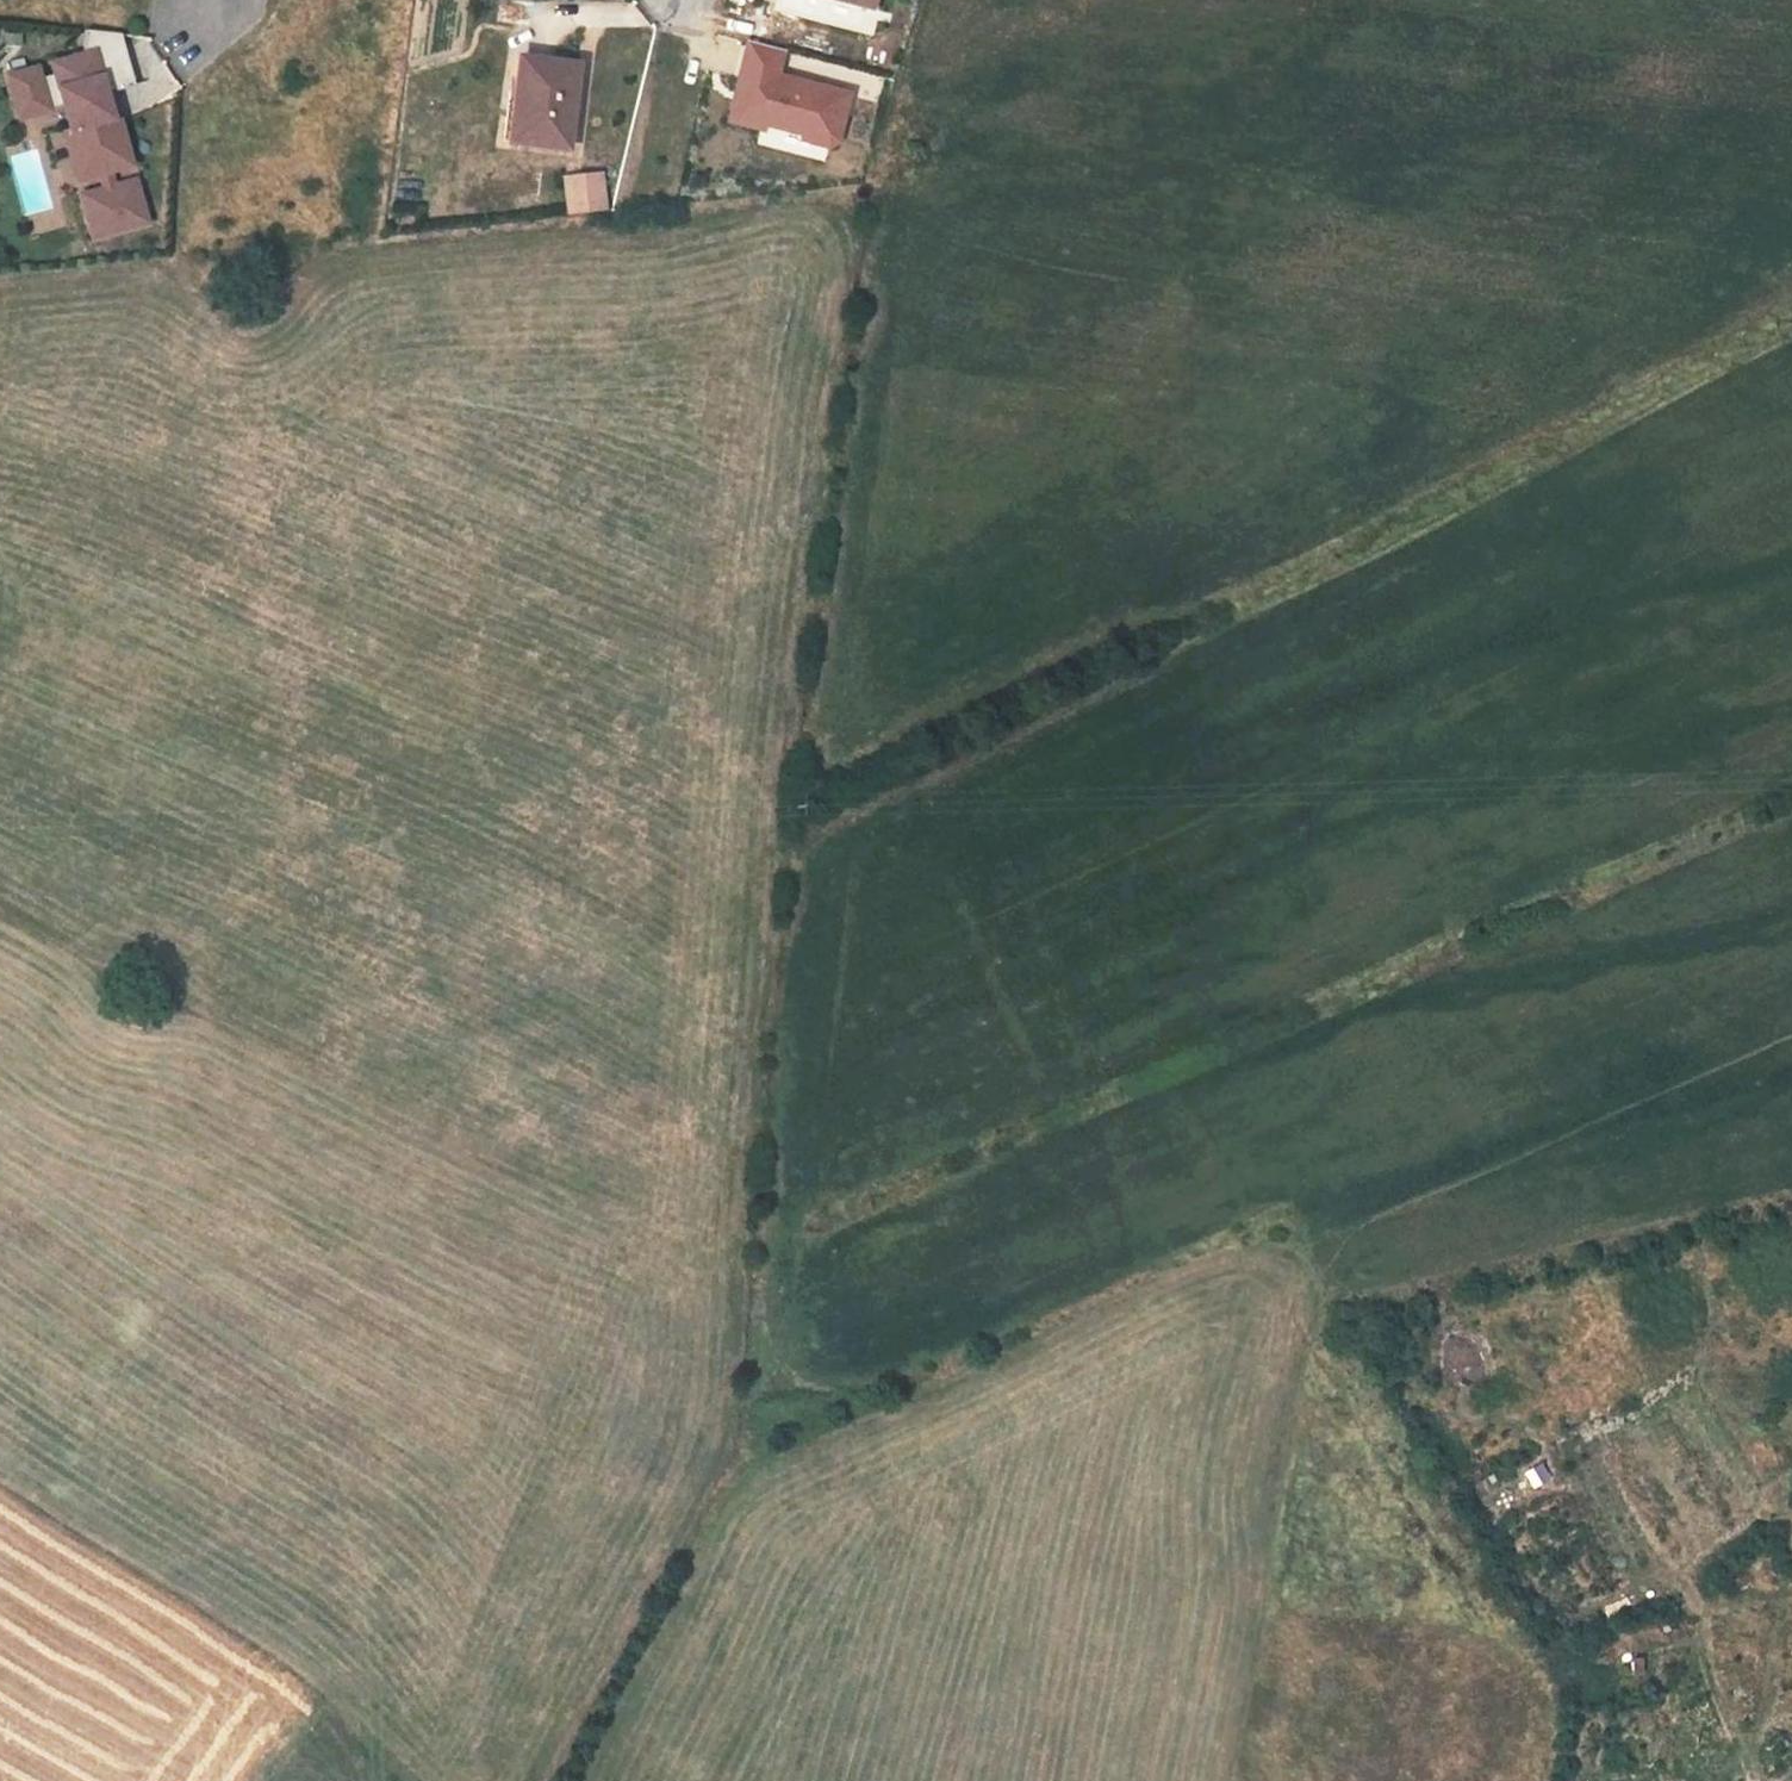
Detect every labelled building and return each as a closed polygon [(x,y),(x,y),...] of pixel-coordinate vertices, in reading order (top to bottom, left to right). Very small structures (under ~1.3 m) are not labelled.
[(779,9),(869,31),(877,0),(782,0),(779,9)] [(135,88),(121,36),(85,33),(83,56),(72,55),(71,62),(52,67),(55,76),(39,80),(36,71),(9,78),(20,118),(64,107),(70,130),(64,132),(73,165),(94,160),(98,175),(103,193),(82,198),(93,239),(145,225),(134,184),(114,190),(109,173),(129,167),(116,118),(110,120),(104,97),(135,88)] [(838,147),(852,88),(781,70),(787,48),(744,38),(724,119),(838,147)] [(578,64),(520,58),(508,143),(568,150),(578,64)] [(94,160),(73,165),(77,180),(98,175),(94,160)] [(601,176),(567,180),(571,217),(605,212),(601,176)]
